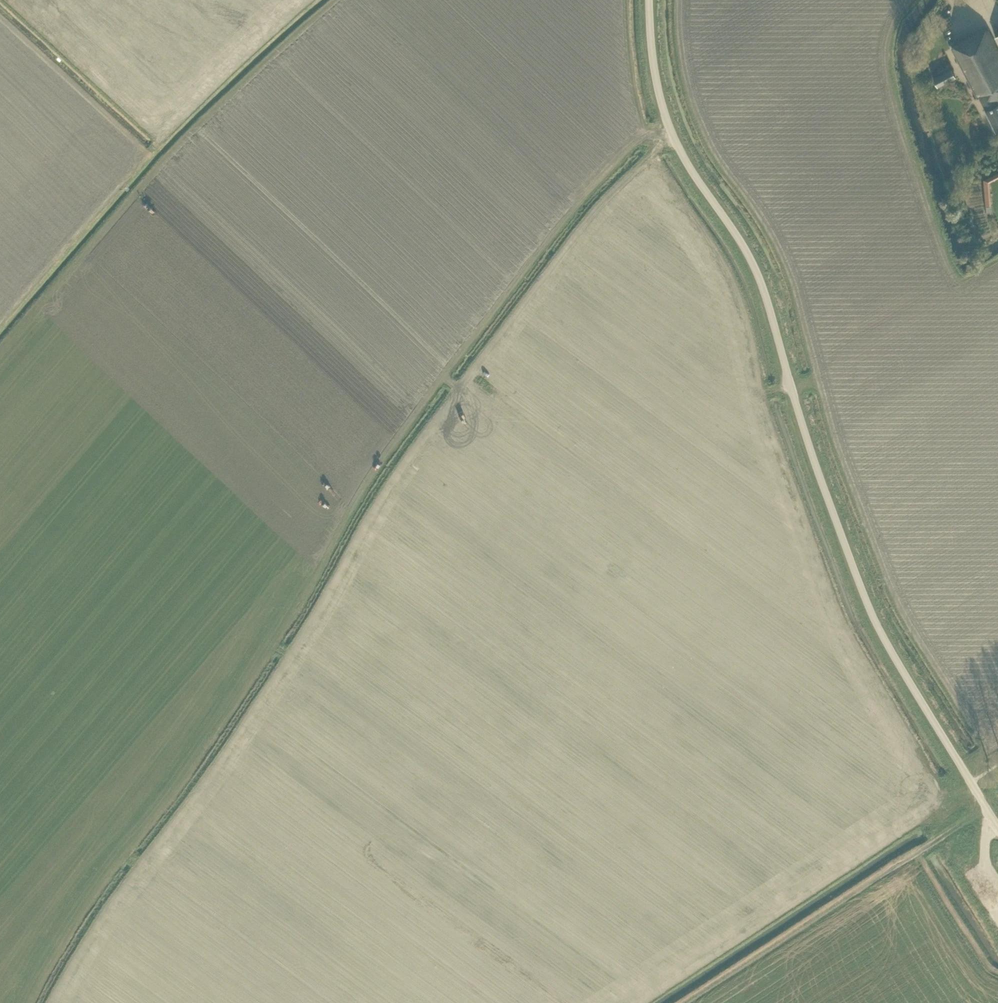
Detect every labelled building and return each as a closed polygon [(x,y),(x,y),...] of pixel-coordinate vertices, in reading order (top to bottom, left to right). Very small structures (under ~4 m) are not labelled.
[(997,100),(997,50),(987,29),(951,48),(977,98),(979,97),(997,132),(997,131),(997,102),(997,100)] [(955,77),(951,68),(933,77),(938,86),(955,77)] [(990,176),(984,179),(986,205),(992,205),(990,181),(997,177),(997,172),(990,176)]
